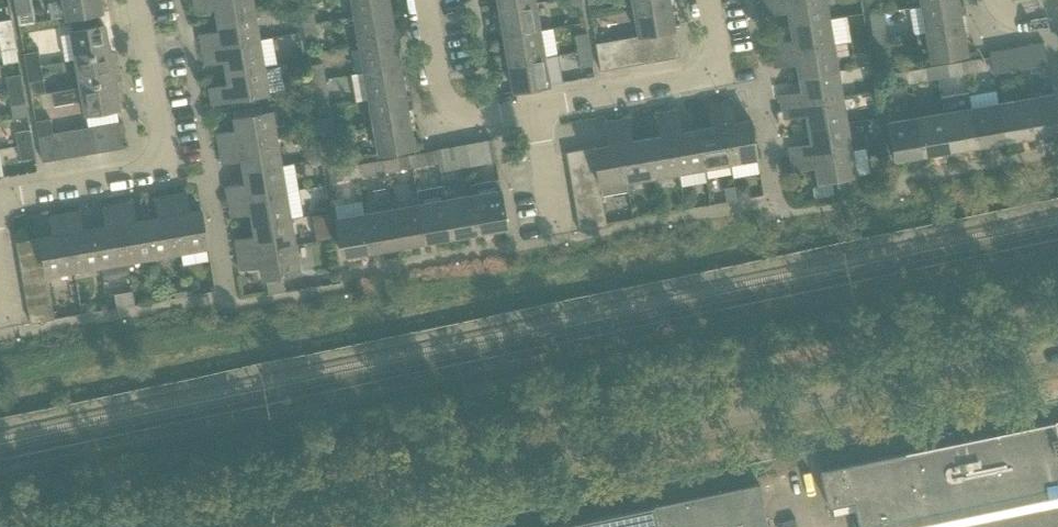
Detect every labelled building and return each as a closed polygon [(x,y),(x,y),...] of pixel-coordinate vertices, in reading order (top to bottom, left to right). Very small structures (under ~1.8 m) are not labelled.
[(29,0),(15,0),(18,17),(32,15),(29,0)] [(67,18),(104,12),(102,0),(64,0),(67,18)] [(219,19),(256,12),(254,0),(195,0),(197,11),(217,8),(219,19)] [(355,17),(392,11),(390,0),(352,0),(355,17)] [(499,10),(536,3),(535,0),(497,0),(499,10)] [(571,13),(583,11),(581,0),(569,0),(571,13)] [(633,8),(670,2),(670,0),(632,0),(633,8)] [(790,25),(830,18),(827,0),(782,0),(763,3),(765,16),(788,12),(790,25)] [(926,32),(963,25),(958,0),(947,0),(921,4),(926,32)] [(661,32),(674,30),(675,30),(670,2),(633,8),(638,36),(648,34),(661,32)] [(499,10),(504,37),(541,30),(536,3),(499,10)] [(926,32),(921,4),(909,6),(913,34),(926,32)] [(301,9),(304,26),(316,24),(313,6),(301,9)] [(392,11),(355,17),(359,44),(396,38),(392,11)] [(200,33),(203,49),(260,39),(256,12),(219,19),(220,30),(200,33)] [(870,15),(872,25),(885,23),(883,13),(870,15)] [(848,15),(830,18),(834,44),(852,41),(848,15)] [(770,43),(772,55),(834,44),(830,18),(790,25),(793,39),(770,43)] [(14,34),(11,20),(0,22),(0,37),(14,34)] [(872,25),(874,41),(888,38),(885,23),(872,25)] [(316,24),(304,26),(308,44),(319,42),(316,24)] [(72,31),(76,59),(109,53),(104,25),(83,29),(72,31)] [(963,25),(926,32),(931,60),(967,53),(963,25)] [(541,30),(504,37),(509,64),(546,57),(557,55),(552,28),(541,30)] [(674,30),(661,32),(666,59),(679,57),(674,30)] [(661,32),(648,34),(653,62),(666,59),(661,32)] [(0,37),(0,45),(1,51),(16,48),(14,34),(0,37)] [(575,36),(578,51),(589,49),(587,34),(575,36)] [(638,36),(635,37),(640,64),(653,62),(648,34),(638,36)] [(260,39),(203,49),(206,65),(225,61),(227,72),(265,66),(277,64),(272,37),(260,39)] [(635,37),(622,39),(627,66),(640,64),(635,37)] [(396,38),(359,44),(364,71),(401,64),(396,38)] [(888,38),(874,41),(878,58),(891,55),(888,38)] [(622,39),(609,41),(613,68),(627,66),(622,39)] [(609,41),(595,44),(600,71),(613,68),(609,41)] [(1044,42),(1033,44),(1037,66),(1048,64),(1044,42)] [(797,63),(799,77),(839,70),(834,44),(772,55),(774,67),(797,63)] [(1033,44),(1016,47),(1020,68),(1037,66),(1033,44)] [(1003,71),(1020,68),(1016,47),(999,50),(1003,71)] [(589,49),(578,51),(581,67),(592,65),(589,49)] [(1003,71),(999,50),(989,51),(993,73),(1003,71)] [(24,53),(26,68),(42,65),(39,51),(24,53)] [(76,59),(81,87),(114,81),(109,53),(76,59)] [(546,57),(509,64),(514,91),(551,85),(546,57)] [(975,59),(962,62),(964,73),(981,71),(979,59),(975,59)] [(962,62),(946,64),(948,76),(964,73),(962,62)] [(311,65),(314,81),(326,79),(323,63),(311,65)] [(401,64),(364,71),(369,98),(406,92),(401,64)] [(946,64),(933,66),(936,78),(948,76),(946,64)] [(42,65),(26,68),(31,95),(46,93),(42,65)] [(229,83),(209,86),(212,103),(286,90),(282,66),(266,69),(265,66),(227,72),(229,83)] [(923,80),(936,78),(933,66),(921,68),(923,80)] [(921,68),(908,71),(910,83),(923,81),(923,80),(921,68)] [(779,95),(781,107),(843,96),(839,70),(799,77),(801,91),(779,95)] [(908,71),(892,73),(895,86),(910,83),(908,71)] [(6,77),(8,92),(24,89),(21,75),(6,77)] [(329,98),(326,79),(314,81),(317,100),(329,98)] [(81,87),(52,92),(54,106),(84,100),(86,115),(115,110),(119,109),(114,81),(81,87)] [(24,89),(8,92),(11,106),(26,103),(24,89)] [(968,95),(970,107),(998,102),(995,91),(968,95)] [(406,92),(369,98),(373,126),(411,119),(406,92)] [(968,92),(940,97),(943,112),(950,150),(968,147),(969,150),(978,149),(970,107),(968,95),(968,92)] [(1025,98),(1032,139),(1042,138),(1041,134),(1057,131),(1057,124),(1053,93),(1025,98)] [(806,116),(808,129),(848,122),(843,96),(781,107),(783,119),(806,116)] [(1025,98),(998,102),(1004,141),(1023,138),(1023,141),(1032,139),(1025,98)] [(720,102),(731,164),(757,159),(751,120),(736,123),(732,100),(720,102)] [(698,129),(705,168),(731,164),(720,102),(708,104),(712,127),(698,129)] [(998,102),(970,107),(978,149),(989,147),(989,143),(1004,141),(998,102)] [(668,111),(679,173),(705,168),(698,129),(684,132),(680,109),(668,111)] [(646,138),(653,177),(679,173),(668,111),(656,113),(660,136),(646,138)] [(217,132),(220,148),(277,137),(272,112),(235,118),(237,129),(217,132)] [(943,112),(916,117),(923,159),(935,157),(934,153),(950,150),(943,112)] [(923,159),(916,117),(888,122),(895,160),(912,157),(913,160),(923,159)] [(333,118),(320,120),(322,133),(335,131),(333,118)] [(628,118),(616,120),(627,182),(653,177),(646,138),(632,141),(628,118)] [(38,136),(52,134),(53,134),(51,119),(36,121),(38,136)] [(411,119),(373,126),(378,154),(394,152),(416,148),(411,119)] [(600,146),(594,148),(596,161),(598,174),(600,187),(602,196),(628,191),(627,182),(616,120),(604,122),(608,145),(600,146)] [(117,122),(106,124),(111,150),(124,148),(120,122),(117,122)] [(788,147),(790,159),(852,149),(848,122),(808,129),(810,143),(788,147)] [(106,124),(92,127),(97,152),(111,150),(106,124)] [(88,127),(79,129),(83,155),(97,152),(92,127),(88,127)] [(16,132),(18,146),(33,144),(31,129),(16,132)] [(79,129),(65,131),(70,157),(83,155),(79,129)] [(65,131),(53,134),(52,134),(56,160),(70,157),(65,131)] [(335,131),(322,133),(325,151),(338,149),(335,131)] [(38,136),(39,140),(43,162),(56,160),(52,134),(38,136)] [(242,160),(244,171),(281,164),(277,137),(220,148),(223,163),(242,160)] [(482,142),(486,164),(496,162),(492,140),(482,142)] [(482,142),(465,145),(468,167),(486,164),(482,142)] [(33,144),(18,146),(21,160),(36,158),(33,144)] [(451,170),(468,167),(465,145),(447,148),(451,170)] [(852,149),(790,159),(792,171),(815,168),(817,182),(870,173),(865,146),(852,149)] [(451,170),(447,148),(437,150),(439,162),(441,171),(451,170)] [(594,148),(566,152),(566,153),(568,165),(596,161),(594,148)] [(439,162),(437,150),(426,153),(428,164),(439,162)] [(426,153),(410,155),(412,167),(428,164),(426,153)] [(412,167),(410,155),(394,158),(396,170),(412,167)] [(394,158),(382,160),(384,172),(396,170),(394,158)] [(372,174),(384,172),(382,160),(370,162),(372,174)] [(596,161),(568,165),(570,179),(598,174),(596,161)] [(294,162),(281,164),(286,191),(299,189),(294,162)] [(370,162),(355,165),(357,177),(372,174),(370,162)] [(227,185),(230,201),(286,191),(281,164),(244,171),(246,182),(227,185)] [(357,177),(355,165),(339,168),(341,179),(357,177)] [(341,179),(339,168),(328,169),(330,181),(341,179)] [(598,174),(570,179),(573,192),(600,187),(598,174)] [(499,179),(471,184),(473,193),(480,234),(490,233),(490,229),(507,226),(501,189),(499,179)] [(748,184),(734,186),(737,200),(750,197),(748,184)] [(444,185),(416,190),(419,203),(426,244),(436,242),(435,239),(453,236),(447,198),(444,185)] [(600,187),(573,192),(575,205),(602,200),(602,196),(600,187)] [(303,216),(299,189),(286,191),(291,218),(303,216)] [(171,193),(181,251),(208,246),(201,210),(189,212),(185,191),(171,193)] [(252,213),(254,224),(291,218),(286,191),(230,201),(233,217),(252,213)] [(149,219),(156,255),(181,251),(171,193),(156,196),(160,217),(149,219)] [(473,193),(447,198),(453,236),(469,233),(470,236),(480,234),(473,193)] [(119,202),(129,260),(156,255),(149,219),(138,221),(134,200),(119,202)] [(602,200),(575,205),(577,218),(605,213),(602,200)] [(320,203),(316,207),(317,214),(329,212),(327,201),(320,203)] [(96,228),(103,265),(105,279),(132,274),(129,260),(119,202),(103,205),(107,226),(96,228)] [(335,206),(336,217),(363,212),(361,202),(335,206)] [(419,203),(391,208),(397,245),(415,242),(415,246),(426,244),(419,203)] [(391,208),(363,212),(370,253),(382,251),(381,248),(397,245),(391,208)] [(66,213),(76,270),(103,265),(96,228),(85,230),(81,210),(66,213)] [(370,253),(363,212),(336,217),(343,255),(361,252),(361,255),(370,253)] [(43,251),(46,264),(48,275),(76,270),(66,213),(50,215),(54,235),(41,237),(43,251)] [(329,213),(312,216),(313,224),(315,224),(317,239),(316,239),(316,241),(334,238),(329,213)] [(605,213),(577,218),(579,230),(579,231),(607,226),(607,223),(605,213)] [(236,239),(239,254),(295,244),(291,218),(254,224),(256,235),(236,239)] [(16,242),(19,255),(43,251),(41,237),(16,242)] [(295,244),(239,254),(242,270),(261,267),(263,279),(300,272),(295,244)] [(19,255),(21,269),(46,264),(43,251),(19,255)] [(21,269),(24,282),(48,278),(48,275),(46,264),(21,269)] [(24,282),(26,296),(51,291),(48,278),(24,282)] [(268,294),(285,291),(283,278),(266,281),(268,294)] [(185,284),(173,286),(175,298),(187,295),(185,284)] [(26,296),(29,309),(53,305),(51,291),(26,296)] [(53,305),(29,309),(31,323),(56,318),(53,305)] [(821,471),(829,506),(854,501),(859,526),(1057,526),(1057,421),(821,471)] [(552,526),(768,526),(764,505),(759,483),(600,517),(552,526)]
